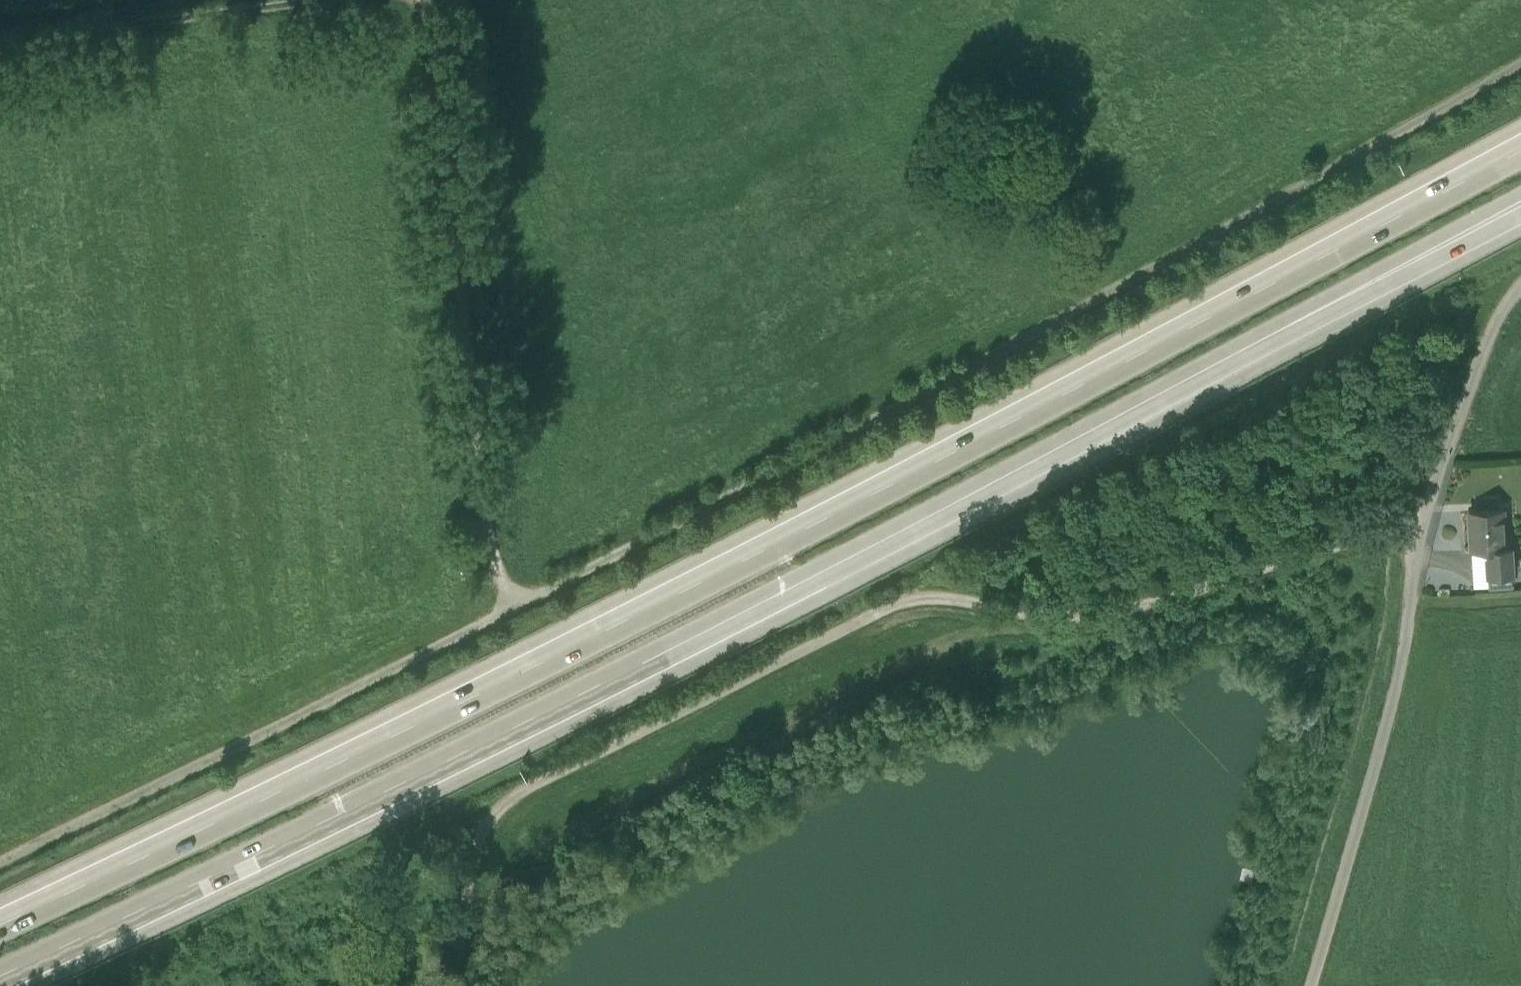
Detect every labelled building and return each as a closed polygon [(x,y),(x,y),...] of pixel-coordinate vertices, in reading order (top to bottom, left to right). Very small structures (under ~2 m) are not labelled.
[(1502,509),(1468,511),(1470,550),(1486,549),(1505,548),(1505,546),(1502,509)] [(1510,546),(1505,546),(1505,548),(1486,549),(1488,574),(1507,573),(1511,572),(1510,546)] [(1508,587),(1507,573),(1488,574),(1489,588),(1508,587)]
